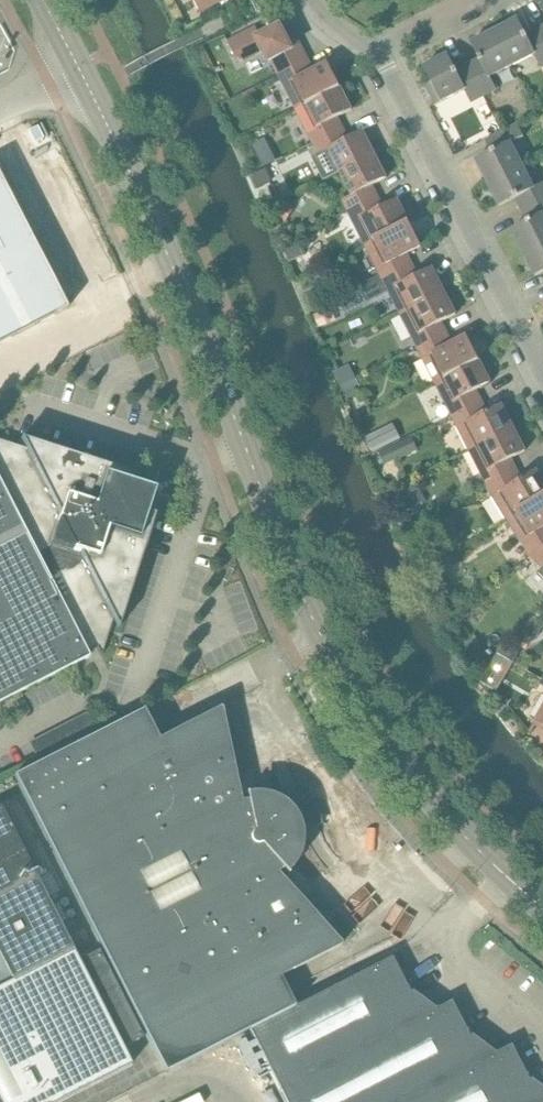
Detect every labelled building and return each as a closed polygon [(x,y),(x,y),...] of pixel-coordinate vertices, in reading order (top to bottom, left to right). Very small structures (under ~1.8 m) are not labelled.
[(200,12),(223,0),(194,0),(200,12)] [(494,30),(512,65),(534,54),(541,67),(542,66),(542,40),(537,29),(525,35),(517,19),(494,30)] [(256,27),(228,42),(239,64),(264,51),(269,61),(271,60),(278,75),(308,59),(296,37),(293,30),(285,34),(280,26),(260,35),(256,27)] [(479,58),(468,64),(484,96),(496,89),(490,77),(512,65),(494,30),(471,42),(479,58)] [(484,96),(468,64),(456,70),(448,54),(424,67),(431,82),(425,85),(435,105),(465,90),(471,102),(484,96)] [(308,59),(278,75),(296,109),(305,104),(340,86),(328,63),(313,70),(308,60),(308,59)] [(305,104),(296,109),(307,132),(313,143),(337,131),(344,127),(338,116),(352,110),(340,86),(305,104)] [(476,160),(488,183),(522,165),(511,143),(524,137),(517,124),(486,140),(492,152),(476,160)] [(337,131),(313,143),(319,154),(329,149),(340,172),(375,155),(363,131),(350,138),(344,127),(337,131)] [(253,145),(264,167),(276,160),(265,138),(253,145)] [(375,155),(340,172),(352,195),(342,200),(348,211),(372,199),(379,195),(374,184),(386,178),(375,155)] [(521,210),(542,199),(542,183),(534,188),(522,165),(488,183),(499,206),(515,198),(521,210)] [(266,169),(252,176),(258,188),(272,182),(266,169)] [(67,309),(20,218),(20,217),(23,215),(21,211),(13,215),(12,212),(16,209),(0,179),(0,343),(67,309)] [(372,199),(348,211),(365,245),(409,223),(397,199),(385,206),(379,195),(372,199)] [(523,253),(542,243),(542,199),(521,210),(527,222),(511,230),(523,253)] [(289,221),(296,209),(284,201),(276,213),(289,221)] [(409,223),(365,245),(382,279),(407,267),(413,264),(408,253),(421,246),(409,223)] [(296,240),(284,246),(289,256),(301,250),(296,240)] [(523,253),(535,276),(542,272),(542,243),(523,253)] [(407,267),(382,279),(389,292),(398,309),(400,313),(444,291),(432,268),(419,275),(413,264),(407,267)] [(444,291),(400,313),(417,347),(441,335),(448,332),(443,321),(456,314),(444,291)] [(321,301),(315,299),(308,302),(314,313),(325,307),(321,301)] [(334,320),(328,309),(314,316),(320,327),(334,320)] [(441,335),(417,347),(435,382),(479,359),(467,336),(454,343),(448,332),(441,335)] [(444,377),(435,382),(446,405),(452,416),(476,403),(483,400),(477,389),(490,383),(479,359),(444,377)] [(334,373),(341,386),(353,380),(346,367),(334,373)] [(341,386),(347,399),(359,393),(353,380),(341,386)] [(476,403),(452,416),(469,450),(513,428),(502,404),(488,411),(483,400),(476,403)] [(513,428),(469,450),(487,485),(511,472),(518,469),(512,457),(525,451),(513,428)] [(68,667),(89,657),(87,653),(96,648),(101,656),(113,619),(118,629),(155,515),(147,513),(154,491),(132,483),(134,475),(21,439),(25,449),(0,441),(0,703),(68,667)] [(487,485),(493,496),(507,518),(517,512),(542,496),(542,482),(536,470),(523,478),(518,469),(511,472),(487,485)] [(416,481),(391,494),(398,507),(406,502),(423,494),(416,481)] [(507,518),(521,540),(525,548),(530,555),(542,545),(542,496),(517,512),(507,518)] [(530,555),(542,568),(542,545),(530,555)] [(439,561),(425,569),(430,576),(443,569),(439,561)] [(505,646),(498,654),(513,663),(519,653),(505,646)] [(242,702),(208,720),(222,747),(256,730),(242,702)] [(534,720),(542,725),(542,705),(534,720)] [(208,720),(180,734),(201,775),(229,761),(222,747),(208,720)] [(256,730),(222,747),(229,761),(236,775),(270,757),(256,730)] [(180,734),(153,748),(174,789),(201,775),(180,734)] [(153,748),(125,762),(146,803),(174,789),(153,748)] [(270,757),(236,775),(250,802),(284,785),(270,757)] [(229,761),(201,775),(222,816),(250,802),(236,775),(229,761)] [(125,762),(94,778),(115,819),(146,803),(125,762)] [(201,775),(174,789),(195,830),(222,816),(201,775)] [(94,778),(63,794),(84,835),(115,819),(94,778)] [(174,789),(146,803),(167,844),(195,830),(174,789)] [(63,794),(31,810),(52,851),(84,835),(63,794)] [(146,803),(115,819),(136,860),(167,844),(146,803)] [(0,807),(0,958),(12,980),(0,986),(0,1101),(58,1101),(131,1065),(122,1047),(78,960),(73,950),(0,807)] [(115,819),(84,835),(105,876),(136,860),(115,819)] [(84,835),(52,851),(73,892),(105,876),(84,835)] [(316,847),(281,864),(296,892),(330,875),(316,847)] [(281,864),(254,878),(275,920),(302,906),(296,892),(281,864)] [(330,875),(296,892),(302,906),(310,920),(344,902),(337,888),(330,875)] [(254,878),(227,892),(248,934),(275,920),(254,878)] [(227,892),(199,906),(220,948),(248,934),(227,892)] [(344,902),(310,920),(324,947),(358,930),(344,902)] [(199,906),(168,922),(189,964),(220,948),(199,906)] [(302,906),(275,920),(296,961),(324,947),(310,920),(302,906)] [(275,920),(248,934),(269,975),(296,961),(275,920)] [(168,922),(137,939),(158,980),(189,964),(168,922)] [(248,934),(220,948),(241,989),(269,975),(248,934)] [(137,939),(105,955),(126,996),(158,980),(137,939)] [(220,948),(189,964),(210,1005),(241,989),(220,948)] [(99,949),(78,960),(122,1047),(144,1036),(99,949)] [(295,1007),(249,1030),(279,1089),(417,1018),(406,996),(410,994),(391,958),(362,972),(295,1007)] [(189,964),(158,980),(179,1021),(210,1005),(189,964)] [(158,980),(126,996),(147,1037),(179,1021),(158,980)] [(279,1089),(286,1101),(398,1101),(477,1062),(465,1039),(469,1038),(450,1002),(417,1018),(279,1089)] [(398,1101),(534,1101),(525,1084),(528,1082),(510,1046),(477,1062),(398,1101)]
